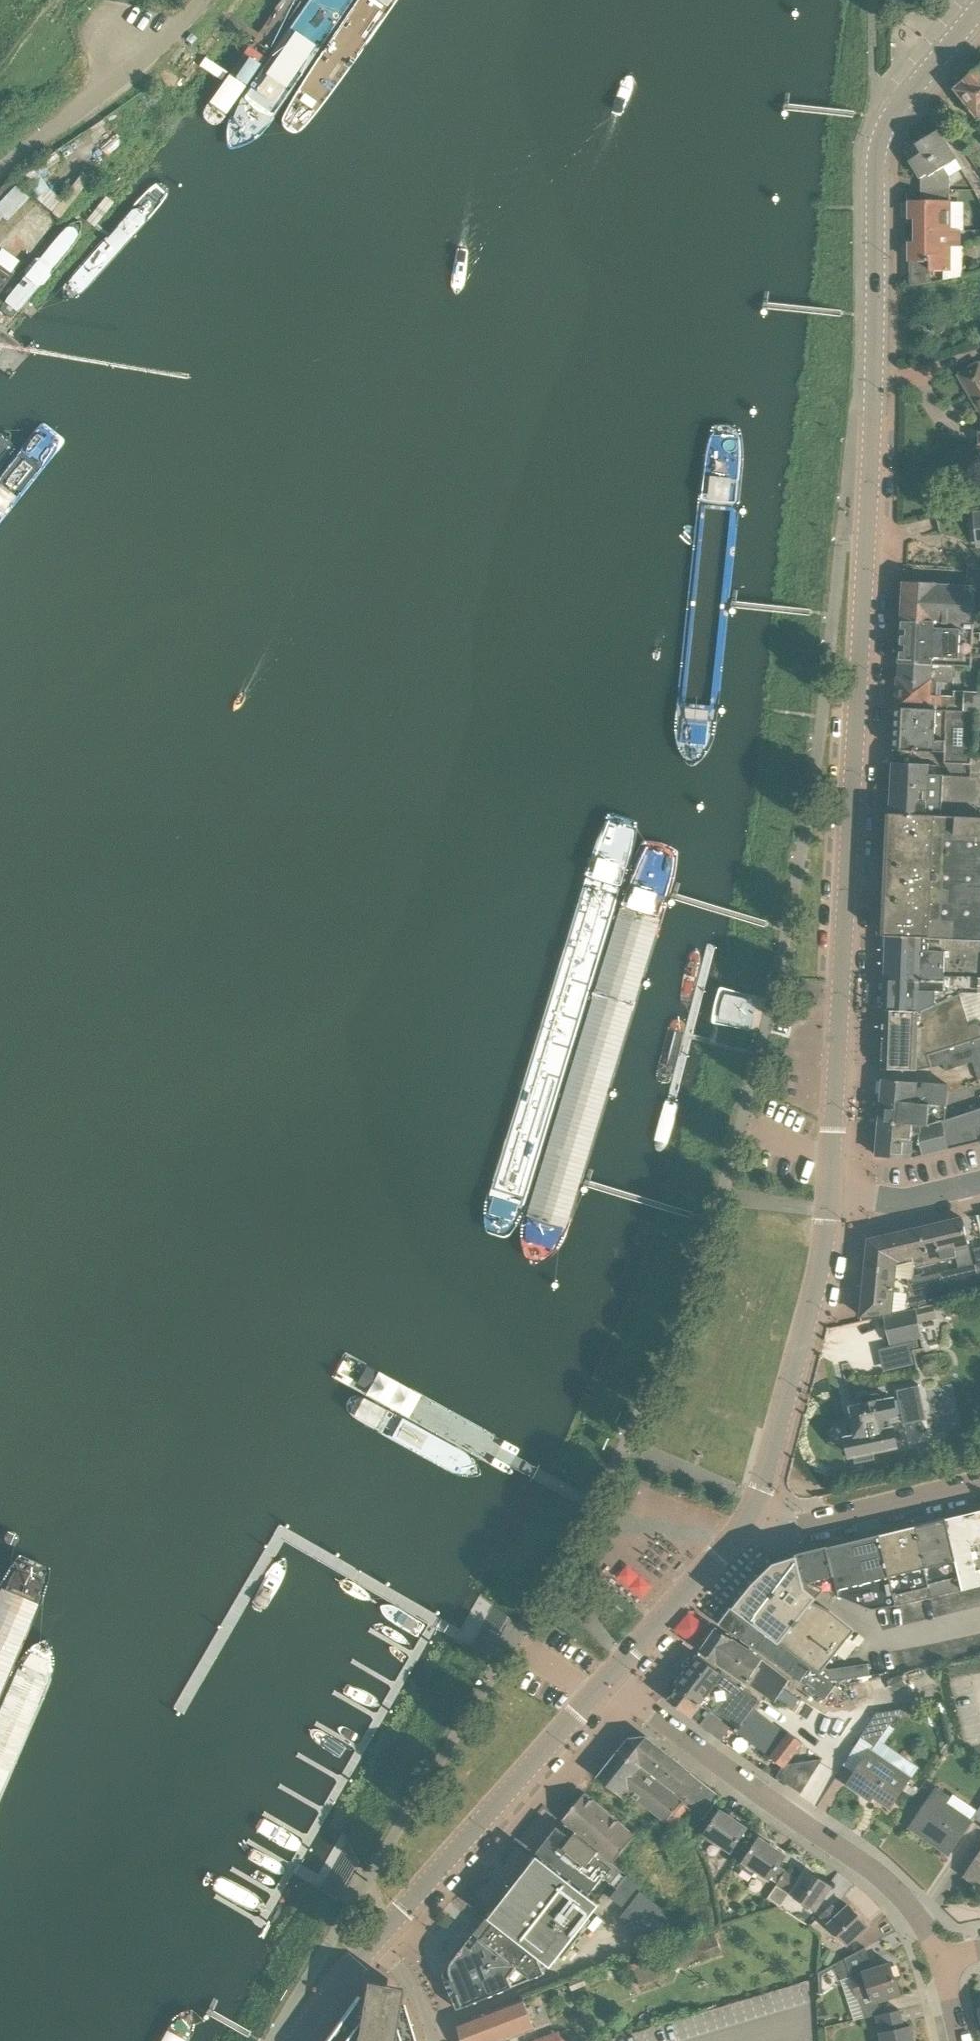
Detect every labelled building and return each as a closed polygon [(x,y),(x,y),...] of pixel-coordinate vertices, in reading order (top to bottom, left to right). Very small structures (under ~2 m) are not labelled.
[(305,0),(255,0),(182,104),(220,127),(305,0)] [(965,81),(965,82),(955,90),(979,120),(979,119),(979,69),(965,81)] [(950,178),(944,168),(957,160),(939,130),(918,144),(923,153),(910,161),(922,178),(922,192),(950,190),(950,178)] [(0,206),(0,213),(11,220),(27,194),(13,185),(0,206)] [(910,286),(931,286),(931,271),(952,271),(952,247),(961,247),(961,230),(952,230),(952,201),(951,201),(950,190),(922,192),(922,201),(911,201),(910,219),(914,219),(914,242),(910,242),(910,286)] [(14,272),(20,258),(1,249),(0,251),(0,265),(14,272)] [(960,375),(979,409),(979,363),(960,375)] [(13,459),(4,444),(0,442),(0,474),(13,459)] [(963,509),(935,516),(940,535),(967,529),(963,509)] [(967,586),(976,587),(976,588),(979,588),(979,573),(968,573),(968,574),(967,586)] [(976,587),(967,586),(908,583),(904,587),(902,620),(974,624),(976,588),(976,587)] [(971,666),(974,624),(902,620),(900,663),(953,665),(971,666)] [(953,665),(900,663),(901,663),(900,679),(899,679),(898,707),(948,710),(973,712),(979,712),(979,692),(961,691),(961,693),(957,692),(957,691),(955,691),(955,698),(940,697),(941,681),(951,682),(953,665)] [(946,752),(948,710),(898,707),(897,707),(895,750),(946,752)] [(969,763),(973,712),(948,710),(946,752),(945,762),(969,763)] [(930,776),(930,764),(894,762),(891,814),(942,817),(944,776),(930,776)] [(942,817),(890,815),(885,935),(979,940),(979,819),(942,817)] [(885,935),(885,936),(888,936),(886,977),(979,977),(979,940),(885,935)] [(886,977),(885,1010),(920,1011),(960,994),(979,993),(979,977),(886,977)] [(721,1016),(721,1019),(743,1024),(749,999),(727,994),(725,997),(724,1000),(723,1003),(722,1006),(721,1009),(721,1013),(721,1016)] [(970,1026),(960,994),(920,1011),(885,1010),(883,1069),(903,1070),(931,1068),(933,1067),(929,1056),(950,1049),(979,1039),(979,1023),(970,1026)] [(979,1049),(979,1039),(950,1049),(956,1067),(973,1062),(978,1061),(974,1051),(979,1049)] [(945,1071),(956,1067),(950,1049),(929,1056),(933,1067),(944,1064),(945,1071)] [(919,1082),(904,1081),(884,1079),(882,1100),(938,1105),(938,1106),(948,1107),(950,1085),(924,1083),(923,1088),(919,1088),(919,1082)] [(937,1123),(937,1122),(938,1106),(938,1105),(882,1100),(881,1109),(879,1109),(878,1117),(881,1118),(880,1123),(927,1127),(937,1123)] [(937,1122),(937,1123),(927,1127),(880,1123),(877,1155),(911,1158),(979,1142),(979,1109),(937,1122)] [(970,1247),(967,1237),(963,1218),(932,1225),(938,1247),(926,1250),(929,1263),(958,1257),(956,1250),(970,1247)] [(979,1293),(979,1247),(974,1249),(978,1264),(917,1278),(915,1267),(929,1263),(926,1250),(938,1247),(932,1225),(887,1235),(887,1234),(873,1237),(872,1238),(871,1239),(870,1240),(869,1241),(868,1243),(868,1244),(867,1256),(868,1256),(862,1316),(883,1313),(884,1316),(935,1304),(979,1293)] [(935,1304),(884,1316),(891,1345),(923,1338),(920,1322),(939,1318),(935,1304)] [(896,1448),(897,1451),(903,1450),(901,1441),(896,1442),(892,1419),(899,1418),(895,1396),(890,1397),(888,1391),(861,1396),(862,1404),(851,1406),(857,1435),(849,1436),(853,1456),(855,1456),(857,1463),(870,1460),(869,1453),(896,1448)] [(947,1519),(947,1518),(945,1518),(946,1519),(963,1591),(979,1587),(979,1570),(978,1570),(972,1545),(979,1543),(979,1511),(947,1519)] [(932,1599),(963,1591),(946,1519),(916,1526),(916,1525),(915,1526),(931,1597),(932,1599)] [(898,1607),(932,1599),(931,1597),(915,1526),(882,1534),(880,1534),(895,1595),(897,1605),(898,1605),(898,1607)] [(873,1609),(897,1605),(895,1595),(880,1534),(879,1534),(880,1535),(828,1548),(840,1596),(873,1609)] [(840,1596),(828,1548),(828,1547),(799,1554),(805,1581),(809,1582),(809,1583),(840,1596)] [(733,1606),(822,1672),(825,1668),(856,1628),(838,1614),(830,1608),(813,1603),(817,1598),(805,1588),(798,1553),(774,1560),(750,1584),(733,1606)] [(812,1666),(802,1659),(733,1607),(720,1624),(736,1636),(826,1700),(837,1686),(814,1669),(815,1669),(812,1666)] [(791,1680),(734,1639),(717,1627),(701,1651),(775,1703),(791,1680)] [(825,1668),(822,1672),(829,1678),(836,1679),(870,1665),(866,1654),(828,1670),(825,1668)] [(761,1702),(715,1667),(699,1655),(676,1684),(680,1687),(731,1727),(783,1766),(777,1777),(802,1793),(824,1760),(789,1764),(804,1743),(790,1732),(789,1733),(757,1709),(761,1702)] [(721,1740),(731,1727),(680,1687),(670,1700),(721,1740)] [(878,1712),(862,1737),(876,1747),(883,1736),(884,1737),(889,1730),(888,1729),(902,1709),(878,1712)] [(564,1819),(568,1823),(622,1870),(635,1881),(714,1790),(647,1736),(629,1738),(564,1819)] [(891,1808),(914,1777),(872,1747),(847,1784),(865,1796),(868,1791),(890,1806),(890,1807),(891,1808)] [(952,1852),(974,1819),(949,1802),(952,1797),(937,1787),(910,1827),(922,1835),(924,1832),(951,1850),(951,1851),(952,1852)] [(731,1852),(736,1845),(748,1828),(721,1810),(705,1835),(731,1852)] [(552,1966),(600,1904),(587,1893),(603,1875),(612,1882),(622,1870),(613,1862),(568,1823),(540,1859),(536,1857),(536,1856),(534,1855),(530,1866),(524,1877),(517,1887),(509,1896),(501,1904),(488,1913),(490,1915),(491,1915),(503,1925),(500,1928),(507,1934),(529,1951),(540,1960),(543,1958),(552,1966)] [(770,1880),(772,1878),(779,1866),(787,1856),(761,1838),(740,1867),(754,1877),(758,1872),(770,1880)] [(966,1876),(979,1885),(979,1856),(966,1876)] [(772,1878),(778,1883),(786,1871),(779,1866),(772,1878)] [(814,1911),(820,1902),(832,1886),(809,1870),(801,1881),(786,1871),(778,1883),(777,1885),(814,1911)] [(769,1897),(779,1904),(783,1898),(781,1892),(775,1889),(769,1897)] [(640,1949),(686,1926),(642,1892),(622,1918),(640,1949)] [(847,1944),(853,1938),(868,1925),(850,1906),(841,1914),(832,1905),(821,1915),(847,1944)] [(500,1928),(487,1918),(447,1969),(447,1970),(446,1972),(445,1973),(445,1975),(445,1977),(446,1979),(458,2009),(545,1973),(540,1960),(529,1951),(507,1934),(500,1928)] [(716,1930),(675,1943),(683,1966),(723,1951),(716,1930)] [(891,1963),(873,1968),(867,1947),(820,1972),(820,1992),(824,1993),(824,1994),(844,1980),(844,1979),(845,1978),(859,2019),(877,2015),(876,2014),(883,2013),(879,2001),(901,1994),(891,1963)] [(822,1961),(829,1966),(837,1954),(829,1949),(822,1961)] [(664,1973),(657,1955),(633,1963),(641,1985),(665,1977),(664,1973)] [(782,2005),(804,2003),(803,1985),(780,1987),(782,2005)] [(403,2003),(394,1998),(393,1995),(391,1992),(389,1989),(386,1987),(382,1986),(378,1986),(375,1987),(372,1988),(369,1991),(367,1994),(366,1997),(357,1996),(324,2040),(414,2040),(403,2003)] [(463,2037),(464,2040),(503,2040),(535,2028),(524,1998),(475,2016),(461,2022),(459,2022),(463,2037)] [(914,2037),(911,2025),(905,2026),(901,2009),(884,2013),(883,2013),(876,2014),(877,2015),(883,2040),(915,2040),(914,2037)] [(531,2040),(564,2040),(560,2030),(531,2040)]
